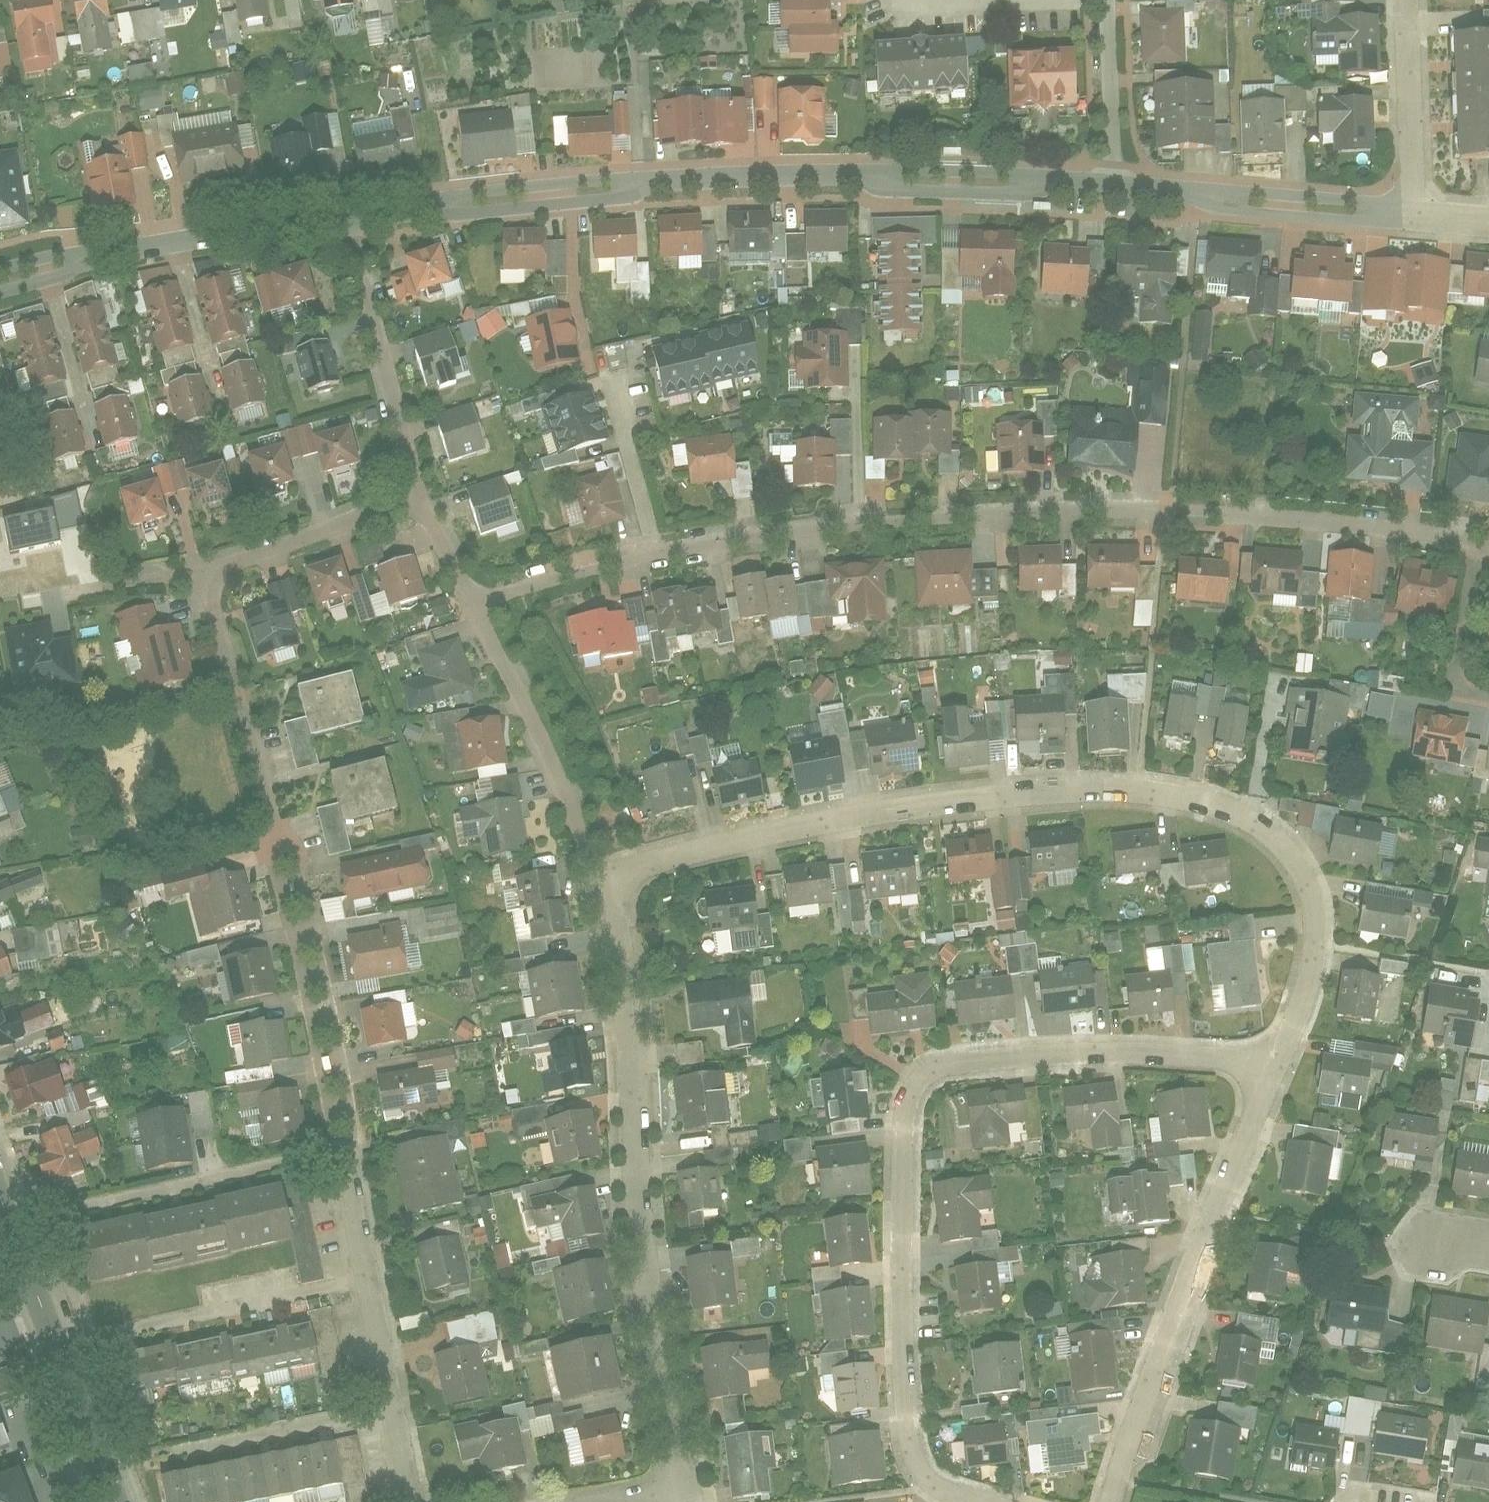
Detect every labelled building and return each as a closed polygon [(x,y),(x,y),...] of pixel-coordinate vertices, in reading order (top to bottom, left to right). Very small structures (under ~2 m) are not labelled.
[(10,1),(21,65),(51,60),(48,41),(59,39),(52,0),(19,0),(10,1)] [(104,0),(72,0),(83,56),(114,50),(104,0)] [(197,0),(158,0),(160,11),(198,5),(197,0)] [(240,19),(267,15),(265,0),(238,0),(240,19)] [(297,0),(281,0),(282,27),(298,27),(297,0)] [(324,14),(357,9),(356,0),(322,0),(324,14)] [(840,55),(839,24),(832,24),(831,0),(817,0),(781,1),(782,29),(789,29),(790,57),(840,55)] [(1341,4),(1311,5),(1313,58),(1340,57),(1341,74),(1381,73),(1379,17),(1341,18),(1341,4)] [(1143,65),(1185,64),(1183,10),(1141,11),(1143,65)] [(378,19),(363,20),(366,46),(381,45),(378,19)] [(209,50),(225,48),(222,32),(207,35),(209,50)] [(1461,96),(1488,95),(1488,35),(1460,36),(1461,96)] [(971,91),(967,39),(877,44),(880,97),(971,91)] [(1011,110),(1078,107),(1076,52),(1008,55),(1011,110)] [(124,67),(127,83),(151,79),(148,63),(124,67)] [(397,92),(395,74),(383,75),(385,93),(397,92)] [(757,97),(756,77),(743,78),(743,98),(757,97)] [(1215,84),(1155,86),(1157,149),(1216,148),(1215,84)] [(160,88),(136,90),(137,109),(161,108),(160,88)] [(779,143),(826,142),(825,90),(778,91),(779,143)] [(1463,156),(1488,155),(1488,95),(1461,96),(1463,156)] [(705,149),(749,147),(747,103),(706,105),(706,100),(660,102),(662,147),(705,145),(705,149)] [(1334,135),(1335,153),(1377,151),(1375,100),(1321,102),(1322,135),(1334,135)] [(1240,104),(1242,156),(1287,155),(1285,102),(1240,104)] [(465,165),(519,158),(512,109),(458,117),(465,165)] [(304,136),(270,141),(279,198),(320,191),(314,153),(333,150),(327,115),(302,119),(304,136)] [(568,121),(570,158),(613,155),(611,118),(568,121)] [(237,126),(205,132),(214,180),(246,174),(237,126)] [(397,131),(354,139),(361,177),(404,168),(397,131)] [(205,132),(173,138),(182,185),(214,180),(205,132)] [(120,160),(88,164),(94,212),(136,206),(131,172),(149,170),(144,135),(117,138),(120,160)] [(18,151),(0,154),(0,231),(30,226),(18,151)] [(807,211),(807,253),(849,253),(849,211),(807,211)] [(729,215),(731,255),(775,253),(773,213),(729,215)] [(703,218),(659,220),(661,259),(705,257),(703,218)] [(638,221),(593,222),(595,261),(639,260),(638,221)] [(502,233),(504,272),(549,270),(547,230),(502,233)] [(962,232),(962,278),(986,278),(986,298),(1015,298),(1015,232),(962,232)] [(921,239),(880,240),(881,283),(888,283),(888,289),(881,289),(882,334),(924,333),(923,289),(914,289),(914,283),(922,283),(921,239)] [(1262,245),(1211,241),(1208,279),(1231,280),(1229,299),(1252,301),(1251,319),(1274,321),(1277,282),(1260,281),(1262,245)] [(409,272),(390,278),(399,306),(420,300),(418,293),(452,283),(442,247),(405,258),(409,272)] [(1045,247),(1043,292),(1087,294),(1090,249),(1045,247)] [(1149,248),(1118,248),(1117,291),(1135,292),(1135,300),(1141,300),(1141,325),(1175,326),(1177,256),(1148,255),(1149,248)] [(1305,264),(1295,263),(1292,303),(1351,308),(1354,268),(1345,267),(1346,252),(1306,249),(1305,264)] [(1465,298),(1488,300),(1488,257),(1468,256),(1465,298)] [(1368,262),(1364,313),(1407,316),(1408,311),(1446,314),(1450,262),(1405,259),(1405,265),(1368,262)] [(317,301),(307,265),(254,279),(264,316),(317,301)] [(142,273),(146,288),(173,282),(169,266),(142,273)] [(231,275),(198,283),(206,314),(239,306),(231,275)] [(177,283),(142,292),(151,324),(185,315),(177,283)] [(102,305),(67,314),(75,345),(110,336),(102,305)] [(239,306),(206,314),(213,345),(247,337),(239,306)] [(484,341),(505,327),(493,308),(472,322),(484,341)] [(570,312),(526,321),(531,346),(575,337),(570,312)] [(1208,360),(1208,312),(1192,312),(1192,360),(1208,360)] [(185,315),(151,324),(159,356),(194,347),(185,315)] [(56,351),(48,319),(17,327),(25,359),(56,351)] [(473,320),(456,324),(460,342),(477,337),(473,320)] [(760,372),(750,324),(700,335),(701,340),(654,350),(665,399),(714,388),(713,383),(760,372)] [(451,330),(412,342),(426,386),(438,382),(441,389),(457,384),(455,378),(465,374),(451,330)] [(849,390),(846,334),(804,335),(804,350),(796,350),(797,380),(805,379),(806,392),(849,390)] [(110,336),(75,345),(83,376),(118,367),(110,336)] [(1483,342),(1476,384),(1488,386),(1488,343),(1483,342)] [(340,383),(329,343),(297,352),(308,392),(340,383)] [(64,382),(56,351),(25,359),(34,390),(64,382)] [(1429,362),(1409,368),(1414,387),(1435,382),(1429,362)] [(255,363),(220,372),(231,413),(266,404),(255,363)] [(1075,405),(1070,466),(1133,471),(1137,425),(1163,427),(1168,367),(1130,364),(1127,409),(1075,405)] [(203,377),(168,386),(179,428),(214,419),(203,377)] [(547,405),(554,430),(601,416),(593,391),(547,405)] [(1419,401),(1356,396),(1354,426),(1363,427),(1363,438),(1348,437),(1345,480),(1398,484),(1397,493),(1430,495),(1434,445),(1416,443),(1419,401)] [(138,438),(127,398),(95,407),(106,447),(138,438)] [(486,448),(472,405),(436,417),(451,461),(486,448)] [(85,454),(74,413),(43,421),(54,462),(85,454)] [(874,420),(874,462),(914,463),(914,457),(942,457),(942,474),(961,474),(961,453),(950,453),(951,414),(910,414),(910,420),(874,420)] [(554,430),(562,455),(608,442),(601,416),(554,430)] [(999,475),(1044,473),(1042,424),(996,426),(999,475)] [(351,429),(315,439),(324,474),(361,464),(351,429)] [(730,436),(686,442),(691,485),(730,480),(733,500),(755,497),(751,463),(734,465),(730,436)] [(1447,500),(1488,504),(1488,438),(1460,436),(1458,457),(1451,457),(1447,500)] [(794,443),(795,489),(834,488),(833,442),(794,443)] [(285,447),(249,457),(258,492),(295,482),(285,447)] [(223,465),(187,475),(197,510),(233,500),(223,465)] [(624,518),(611,471),(576,482),(589,528),(624,518)] [(506,479),(466,490),(479,537),(519,525),(506,479)] [(157,483),(121,493),(131,528),(167,518),(157,483)] [(10,555),(61,545),(54,510),(3,521),(10,555)] [(1064,591),(1061,546),(1019,548),(1021,593),(1064,591)] [(1140,588),(1139,546),(1088,547),(1089,589),(1140,588)] [(1303,599),(1306,552),(1256,549),(1253,596),(1303,599)] [(975,606),(972,551),(915,554),(918,608),(975,606)] [(1369,606),(1374,557),(1331,553),(1326,602),(1369,606)] [(429,596),(416,557),(378,570),(391,609),(429,596)] [(342,559),(305,570),(317,609),(354,597),(342,559)] [(1177,600),(1226,604),(1230,563),(1181,559),(1177,600)] [(888,623),(884,560),(828,563),(830,600),(848,599),(849,626),(888,623)] [(1443,619),(1451,579),(1404,570),(1396,610),(1443,619)] [(802,619),(795,580),(769,585),(767,576),(734,582),(742,622),(767,617),(769,625),(802,619)] [(276,605),(245,615),(259,660),(302,646),(292,614),(303,611),(293,580),(271,588),(276,605)] [(722,631),(715,591),(689,595),(688,588),(653,594),(660,633),(688,628),(689,637),(722,631)] [(194,679),(182,626),(159,631),(153,606),(113,615),(119,641),(131,638),(143,691),(194,679)] [(606,612),(566,619),(570,645),(577,644),(580,660),(601,656),(602,663),(642,656),(636,623),(629,624),(627,615),(607,618),(606,612)] [(49,623),(5,631),(16,696),(81,685),(72,638),(52,642),(49,623)] [(476,691),(460,640),(418,653),(434,704),(476,691)] [(1140,675),(1103,677),(1104,702),(1141,700),(1140,675)] [(306,718),(284,724),(297,772),(320,766),(313,740),(365,726),(352,676),(299,690),(306,718)] [(808,695),(815,703),(833,689),(826,681),(808,695)] [(654,688),(642,689),(644,707),(656,705),(654,688)] [(1216,711),(1218,690),(1208,689),(1207,710),(1216,711)] [(1341,761),(1349,700),(1295,692),(1287,753),(1341,761)] [(1363,717),(1388,721),(1393,697),(1368,693),(1363,717)] [(1218,705),(1242,708),(1243,697),(1220,694),(1218,705)] [(1068,744),(1065,696),(1015,699),(1018,747),(1068,744)] [(1164,738),(1191,742),(1196,702),(1170,698),(1164,738)] [(1131,754),(1128,704),(1086,706),(1089,756),(1131,754)] [(1215,748),(1244,753),(1251,712),(1221,707),(1215,748)] [(991,767),(987,725),(972,726),(971,711),(942,713),(948,771),(991,767)] [(1460,769),(1470,721),(1422,711),(1413,759),(1460,769)] [(508,765),(501,719),(459,726),(467,772),(508,765)] [(921,771),(913,723),(864,730),(872,779),(921,771)] [(837,739),(790,747),(798,794),(845,786),(837,739)] [(339,804),(316,810),(329,858),(351,852),(345,826),(399,812),(386,761),(331,776),(339,804)] [(713,772),(723,811),(767,800),(757,761),(713,772)] [(684,763),(641,774),(652,820),(696,809),(684,763)] [(9,815),(0,795),(0,819),(9,815)] [(517,800),(460,811),(467,841),(480,839),(485,862),(528,853),(517,800)] [(1332,860),(1376,867),(1383,827),(1338,820),(1332,860)] [(1074,830),(1027,835),(1032,876),(1079,870),(1074,830)] [(1156,831),(1110,837),(1115,877),(1161,871),(1156,831)] [(990,839),(946,845),(951,886),(996,880),(990,839)] [(1481,841),(1477,870),(1488,872),(1488,842),(1481,841)] [(1227,844),(1180,850),(1185,889),(1232,883),(1227,844)] [(423,848),(381,858),(389,894),(431,884),(423,848)] [(911,849),(861,855),(867,902),(917,896),(911,849)] [(381,858),(340,867),(348,903),(389,894),(381,858)] [(1008,909),(1006,861),(995,861),(998,909),(1008,909)] [(828,865),(785,869),(789,911),(832,907),(828,865)] [(537,942),(574,935),(568,902),(560,903),(555,874),(517,881),(524,915),(532,914),(537,942)] [(253,901),(246,876),(227,881),(225,876),(204,881),(219,932),(265,919),(259,900),(253,901)] [(755,888),(705,893),(709,935),(731,933),(734,954),(775,950),(771,916),(759,918),(755,888)] [(1366,895),(1360,934),(1408,942),(1415,903),(1366,895)] [(320,923),(342,921),(340,898),(318,900),(320,923)] [(422,908),(424,936),(456,934),(455,906),(422,908)] [(993,912),(994,930),(1013,929),(1011,911),(993,912)] [(1232,944),(1208,947),(1213,991),(1226,989),(1229,1011),(1263,1007),(1253,917),(1229,920),(1232,944)] [(381,933),(348,938),(356,983),(409,974),(400,920),(380,924),(381,933)] [(60,959),(58,926),(10,929),(13,962),(60,959)] [(182,952),(186,968),(217,961),(214,945),(182,952)] [(13,976),(2,950),(0,951),(0,981),(13,976)] [(278,996),(268,951),(222,961),(232,1006),(278,996)] [(1405,977),(1407,965),(1378,960),(1376,972),(1405,977)] [(529,972),(534,997),(579,988),(575,963),(529,972)] [(1039,973),(1044,1017),(1098,1011),(1093,967),(1039,973)] [(1381,977),(1342,972),(1336,1019),(1375,1024),(1381,977)] [(1125,979),(1130,1018),(1175,1012),(1170,974),(1125,979)] [(867,997),(872,1038),(937,1031),(931,976),(894,980),(895,994),(867,997)] [(751,978),(687,988),(694,1032),(727,1027),(730,1051),(761,1046),(751,978)] [(955,985),(960,1028),(1016,1020),(1010,978),(955,985)] [(1445,1048),(1472,1052),(1479,1004),(1466,1002),(1468,992),(1430,986),(1423,1033),(1447,1037),(1445,1048)] [(534,997),(539,1022),(584,1013),(579,988),(534,997)] [(402,1005),(362,1013),(369,1049),(409,1041),(402,1005)] [(0,1015),(0,1050),(30,1039),(18,1008),(0,1015)] [(282,1019),(239,1027),(248,1072),(291,1063),(282,1019)] [(518,1049),(544,1046),(542,1031),(534,1032),(532,1020),(501,1024),(502,1038),(516,1036),(518,1049)] [(596,1085),(586,1039),(550,1046),(554,1064),(549,1065),(551,1076),(543,1078),(547,1096),(596,1085)] [(1346,1058),(1348,1045),(1331,1042),(1328,1055),(1346,1058)] [(702,1043),(675,1045),(677,1064),(703,1062),(702,1043)] [(1325,1057),(1320,1097),(1342,1100),(1340,1111),(1361,1114),(1363,1103),(1367,1104),(1373,1068),(1393,1070),(1396,1050),(1357,1045),(1355,1062),(1325,1057)] [(55,1061),(4,1078),(17,1117),(68,1099),(55,1061)] [(433,1068),(378,1078),(385,1119),(441,1109),(433,1068)] [(683,1133),(731,1126),(723,1073),(675,1080),(683,1133)] [(823,1079),(829,1126),(869,1120),(863,1073),(823,1079)] [(310,1139),(299,1091),(277,1094),(274,1080),(236,1088),(240,1110),(257,1107),(266,1148),(310,1139)] [(1449,1111),(1452,1081),(1437,1080),(1434,1109),(1449,1111)] [(1122,1149),(1114,1086),(1063,1092),(1068,1131),(1090,1129),(1093,1153),(1122,1149)] [(1027,1126),(1024,1088),(969,1093),(974,1153),(1010,1149),(1008,1128),(1027,1126)] [(205,1090),(185,1094),(193,1140),(214,1137),(205,1090)] [(1210,1136),(1205,1092),(1161,1097),(1165,1141),(1210,1136)] [(138,1118),(143,1145),(189,1137),(184,1110),(138,1118)] [(602,1158),(592,1111),(546,1121),(556,1168),(602,1158)] [(1312,1114),(1309,1127),(1324,1130),(1326,1116),(1312,1114)] [(1440,1123),(1389,1116),(1384,1153),(1435,1160),(1440,1123)] [(47,1158),(37,1162),(44,1184),(58,1179),(61,1186),(87,1178),(82,1163),(102,1156),(94,1131),(71,1138),(69,1130),(40,1139),(47,1158)] [(447,1136),(392,1149),(407,1215),(462,1203),(447,1136)] [(143,1145),(148,1173),(194,1165),(189,1137),(143,1145)] [(1461,1150),(1488,1156),(1488,1149),(1462,1142),(1461,1150)] [(1288,1143),(1280,1193),(1325,1200),(1333,1150),(1288,1143)] [(823,1201),(874,1194),(868,1145),(817,1151),(823,1201)] [(1451,1195),(1488,1201),(1488,1157),(1457,1153),(1451,1195)] [(719,1170),(678,1175),(682,1219),(724,1215),(719,1170)] [(1150,1177),(1149,1173),(1131,1175),(1132,1181),(1108,1184),(1112,1216),(1135,1213),(1137,1228),(1172,1224),(1167,1175),(1150,1177)] [(991,1178),(934,1186),(942,1246),(983,1240),(980,1213),(995,1211),(991,1178)] [(606,1239),(593,1186),(532,1201),(539,1231),(560,1225),(566,1249),(606,1239)] [(280,1189),(211,1204),(224,1258),(292,1243),(280,1189)] [(211,1204),(143,1220),(155,1273),(224,1258),(211,1204)] [(825,1223),(830,1270),(873,1265),(868,1218),(825,1223)] [(143,1220),(75,1235),(87,1288),(155,1273),(143,1220)] [(1271,1249),(1256,1246),(1247,1295),(1286,1302),(1290,1276),(1310,1280),(1316,1243),(1273,1236),(1271,1249)] [(458,1237),(417,1246),(427,1293),(468,1285),(458,1237)] [(492,1246),(496,1269),(508,1267),(504,1244),(492,1246)] [(1148,1306),(1141,1253),(1099,1259),(1102,1281),(1084,1284),(1088,1314),(1148,1306)] [(688,1259),(694,1312),(738,1307),(732,1254),(688,1259)] [(617,1313),(605,1261),(553,1273),(565,1326),(617,1313)] [(997,1263),(954,1270),(961,1316),(1005,1309),(997,1263)] [(1355,1352),(1404,1357),(1407,1329),(1385,1326),(1389,1291),(1332,1284),(1327,1332),(1356,1336),(1355,1352)] [(822,1293),(827,1344),(877,1338),(872,1288),(822,1293)] [(1478,1357),(1486,1307),(1432,1298),(1424,1348),(1478,1357)] [(306,1309),(328,1307),(328,1299),(305,1300),(306,1309)] [(329,1308),(308,1311),(321,1388),(342,1385),(329,1308)] [(308,1322),(280,1327),(287,1366),(315,1361),(308,1322)] [(280,1327),(252,1332),(259,1371),(287,1366),(280,1327)] [(252,1332),(224,1338),(231,1376),(259,1371),(252,1332)] [(1120,1388),(1112,1333),(1066,1340),(1074,1395),(1120,1388)] [(555,1348),(562,1378),(613,1366),(606,1335),(555,1348)] [(224,1338),(197,1343),(204,1381),(231,1376),(224,1338)] [(1215,1382),(1255,1388),(1262,1345),(1221,1339),(1215,1382)] [(197,1343),(169,1348),(176,1386),(204,1381),(197,1343)] [(535,1343),(512,1349),(514,1357),(537,1352),(535,1343)] [(702,1351),(708,1402),(753,1397),(750,1373),(772,1370),(769,1343),(702,1351)] [(1026,1391),(1020,1345),(972,1351),(977,1397),(1026,1391)] [(478,1346),(435,1357),(448,1407),(490,1397),(478,1346)] [(169,1348),(141,1353),(148,1391),(176,1386),(169,1348)] [(141,1353),(113,1358),(120,1396),(148,1391),(141,1353)] [(883,1410),(877,1365),(833,1371),(839,1416),(883,1410)] [(562,1378),(569,1408),(620,1396),(613,1366),(562,1378)] [(1098,1416),(1027,1426),(1030,1448),(1047,1446),(1051,1476),(1088,1471),(1086,1456),(1093,1455),(1090,1439),(1101,1438),(1098,1416)] [(1375,1455),(1424,1463),(1430,1424),(1381,1416),(1375,1455)] [(616,1417),(577,1427),(587,1468),(626,1459),(616,1417)] [(477,1423),(452,1428),(461,1465),(481,1461),(485,1475),(529,1465),(519,1420),(479,1429),(477,1423)] [(9,1447),(0,1422),(0,1450),(9,1447)] [(1183,1476),(1234,1482),(1241,1431),(1190,1424),(1183,1476)] [(1010,1465),(1005,1426),(963,1431),(968,1471),(1010,1465)] [(1291,1469),(1334,1475),(1340,1435),(1297,1429),(1291,1469)] [(879,1434),(829,1440),(835,1486),(885,1479),(879,1434)] [(726,1441),(734,1499),(772,1494),(769,1473),(776,1472),(771,1435),(726,1441)] [(329,1443),(305,1448),(313,1488),(337,1483),(329,1443)] [(1488,1489),(1488,1450),(1461,1445),(1454,1483),(1488,1489)] [(305,1448),(281,1453),(289,1493),(313,1488),(305,1448)] [(281,1453),(256,1458),(265,1498),(289,1493),(281,1453)] [(232,1463),(240,1501),(245,1501),(265,1498),(256,1458),(232,1463)] [(208,1468),(215,1501),(240,1501),(232,1463),(208,1468)] [(183,1473),(189,1501),(215,1501),(208,1468),(183,1473)] [(159,1478),(164,1501),(189,1501),(183,1473),(159,1478)] [(21,1474),(0,1482),(0,1501),(32,1501),(21,1474)]
